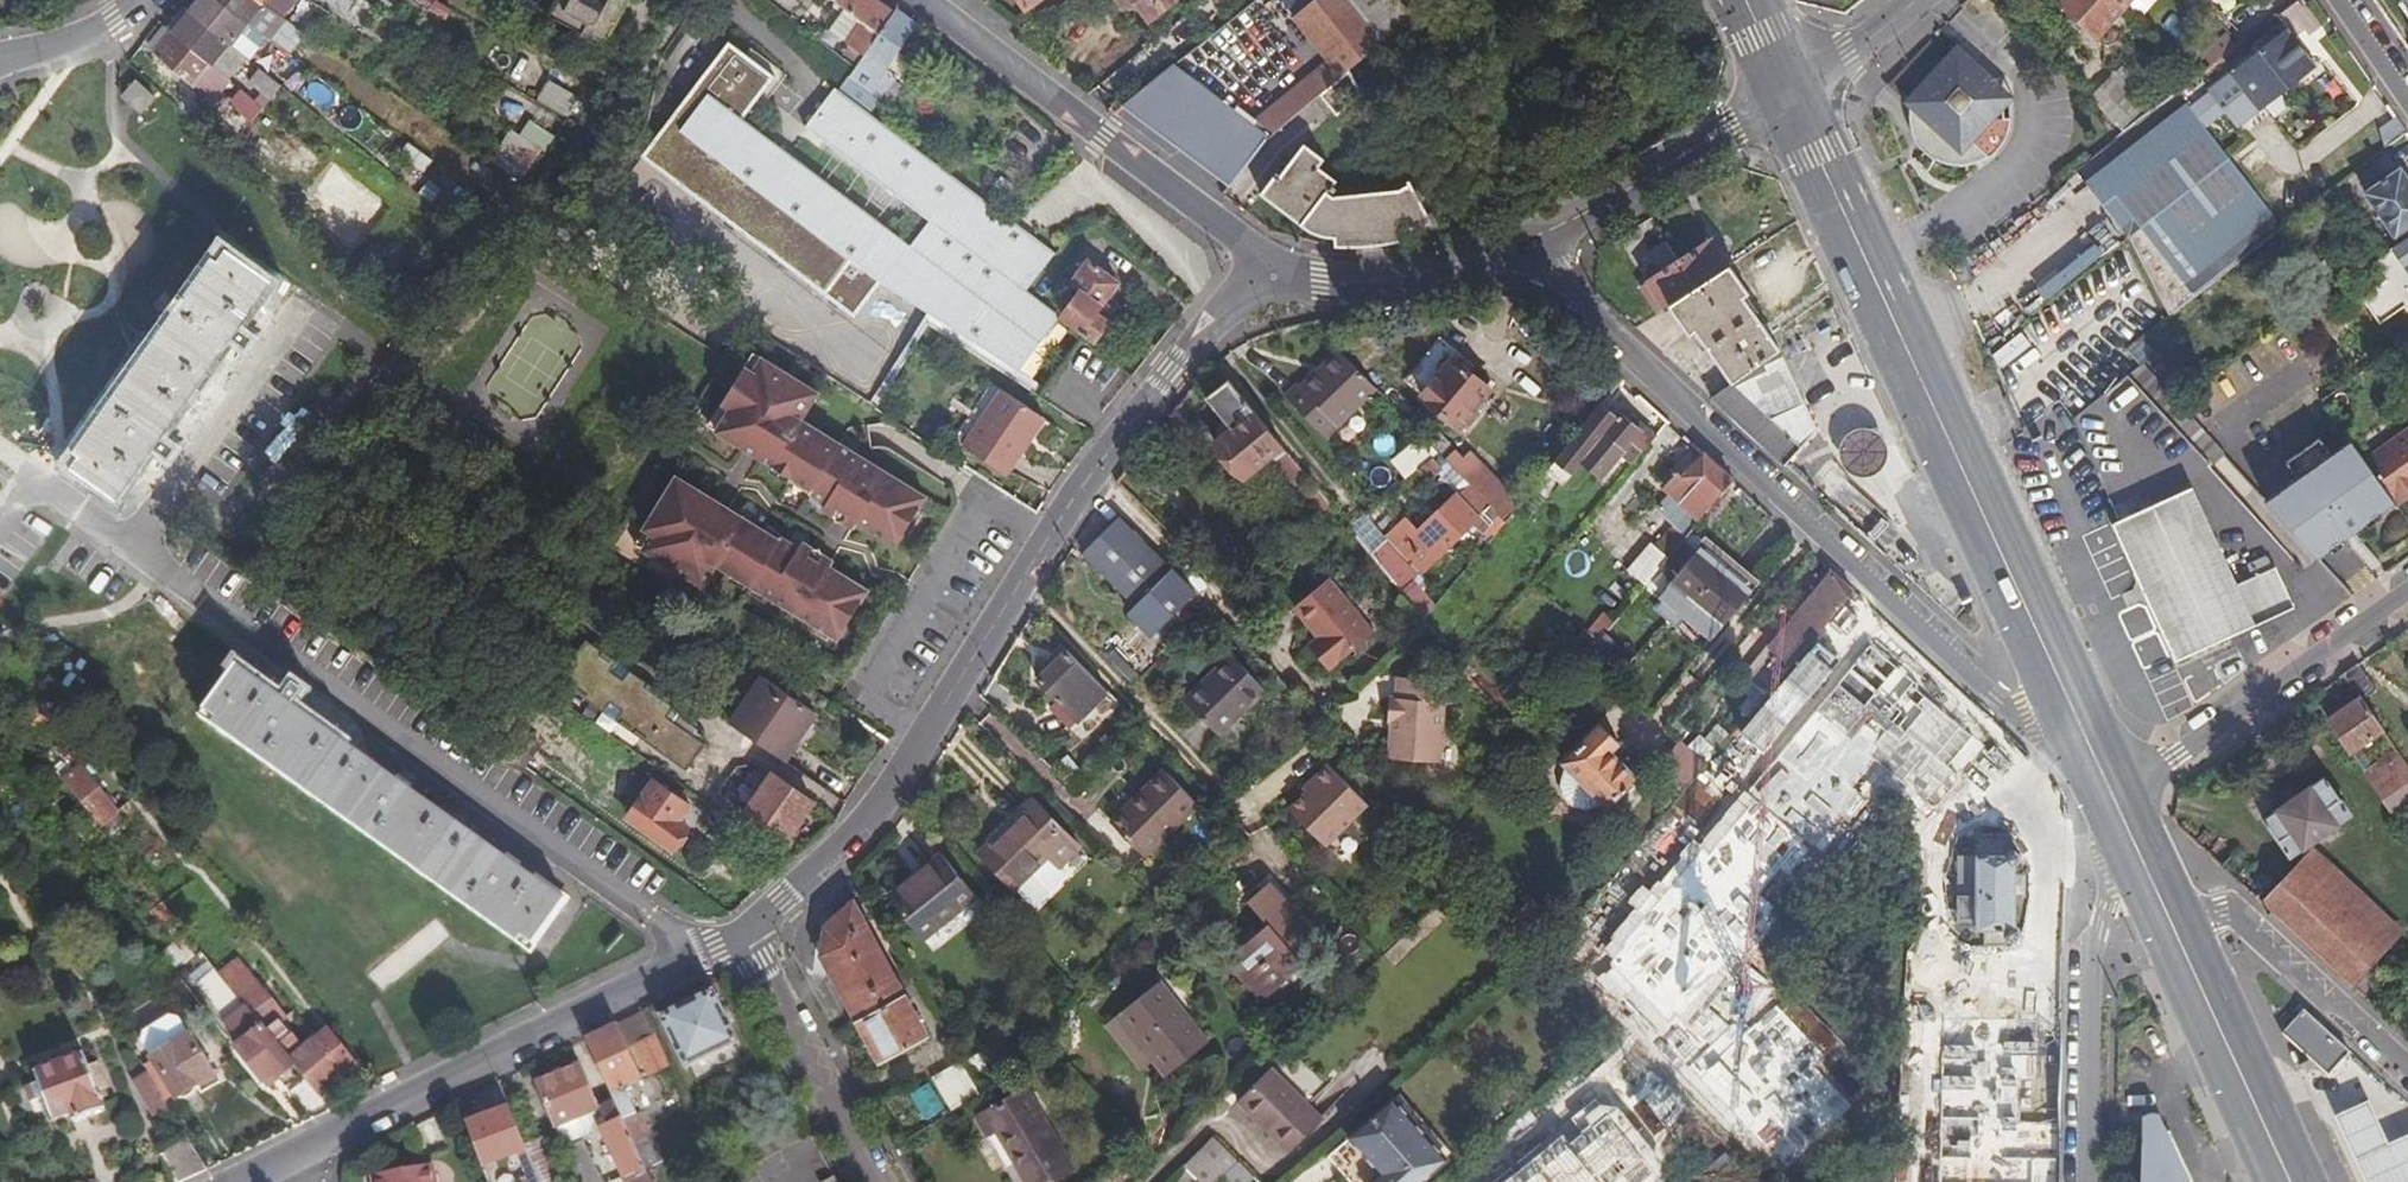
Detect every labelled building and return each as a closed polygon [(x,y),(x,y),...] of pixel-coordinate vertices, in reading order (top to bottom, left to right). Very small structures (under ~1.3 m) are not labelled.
[(213,0),(195,0),(185,12),(226,45),(236,32),(254,46),(261,38),(242,24),(213,0)] [(242,24),(259,4),(254,0),(213,0),(242,24)] [(259,4),(281,19),(294,3),(289,0),(254,0),(259,4)] [(424,0),(418,0),(427,5),(426,8),(440,16),(443,11),(424,0)] [(889,15),(867,0),(840,0),(833,10),(839,12),(824,35),(859,59),(860,57),(889,15)] [(1137,15),(1143,11),(1148,18),(1167,42),(1196,22),(1179,0),(1126,0),(1137,15)] [(1277,125),(1316,95),(1345,71),(1380,41),(1347,0),(1311,0),(1292,15),(1328,62),(1266,112),(1277,125)] [(1380,41),(1408,20),(1393,0),(1347,0),(1380,41)] [(2084,28),(2092,36),(2108,19),(2121,5),(2116,0),(2061,0),(2057,4),(2072,17),(2084,28)] [(2407,18),(2407,5),(2404,0),(2400,0),(2397,2),(2407,18)] [(2121,5),(2108,19),(2111,22),(2125,8),(2121,5)] [(859,59),(879,76),(914,25),(893,9),(889,15),(860,57),(859,59)] [(1143,11),(1137,15),(1142,22),(1148,18),(1143,11)] [(185,12),(168,33),(224,79),(230,84),(248,62),(244,59),(226,45),(185,12)] [(2080,31),(2084,28),(2072,17),(2069,21),(2080,31)] [(2216,59),(2227,51),(2209,27),(2198,36),(2216,59)] [(2252,114),(2316,67),(2305,52),(2300,56),(2292,46),(2298,43),(2287,27),(2223,76),(2200,93),(2228,130),(2251,113),(2252,114)] [(157,35),(163,40),(168,33),(162,28),(157,35)] [(236,32),(226,45),(244,59),(254,46),(236,32)] [(180,101),(191,89),(202,78),(216,89),(224,79),(168,33),(163,40),(150,55),(167,71),(158,81),(180,101)] [(2305,52),(2298,43),(2292,46),(2300,56),(2305,52)] [(1956,169),(1965,168),(1970,168),(1979,165),(1988,161),(1998,151),(2004,142),(2006,138),(2008,128),(2009,119),(2003,118),(2003,107),(2004,88),(1956,44),(1905,100),(1923,120),(1924,152),(1931,158),(1938,164),(1947,168),(1956,169)] [(1002,381),(1057,314),(1025,293),(1054,256),(867,116),(834,89),(804,128),(926,221),(901,254),(728,123),(762,79),(720,47),(634,160),(841,317),(869,280),(924,322),(1002,381)] [(834,89),(867,116),(892,86),(879,76),(859,59),(834,89)] [(1263,136),(1169,65),(1118,104),(1227,185),(1263,136)] [(280,87),(258,70),(249,83),(270,99),(280,87)] [(1345,71),(1316,95),(1333,116),(1358,95),(1345,71)] [(2108,75),(2087,97),(2119,128),(2140,107),(2108,75)] [(202,78),(191,89),(206,101),(216,89),(202,78)] [(120,95),(137,112),(151,98),(134,81),(120,95)] [(180,101),(158,81),(155,85),(177,104),(180,101)] [(544,84),(534,101),(562,119),(572,101),(544,84)] [(2014,97),(2004,88),(2003,107),(2014,97)] [(2122,132),(2075,168),(2128,237),(2168,316),(2282,228),(2176,90),(2122,132)] [(261,109),(240,92),(233,102),(252,119),(261,109)] [(389,99),(383,108),(390,112),(396,103),(389,99)] [(1924,152),(1923,120),(1905,100),(1903,102),(1909,108),(1908,113),(1908,117),(1909,127),(1911,132),(1915,140),(1917,144),(1924,152)] [(528,123),(518,139),(536,151),(543,155),(553,140),(528,123)] [(518,139),(508,132),(491,158),(519,177),(536,151),(518,139)] [(427,159),(402,141),(393,153),(418,173),(427,159)] [(1299,225),(1325,191),(1333,180),(1315,166),(1321,158),(1300,143),(1278,174),(1274,172),(1257,194),(1299,225)] [(2394,236),(2407,226),(2407,181),(2399,168),(2365,193),(2394,236)] [(1332,195),(1325,191),(1299,225),(1308,231),(1316,234),(1322,236),(1332,238),(1331,244),(1346,247),(1367,247),(1402,239),(1402,228),(1429,223),(1408,184),(1397,190),(1332,195)] [(1678,262),(1695,288),(1727,267),(1711,241),(1678,262)] [(216,262),(210,257),(153,337),(160,341),(136,375),(130,370),(71,451),(77,455),(70,464),(115,497),(270,280),(226,248),(216,262)] [(1073,293),(1057,314),(1091,340),(1104,324),(1091,314),(1114,284),(1084,261),(1064,286),(1073,293)] [(1661,310),(1666,306),(1695,288),(1678,262),(1644,283),(1661,310)] [(1731,383),(1776,350),(1741,297),(1746,294),(1728,267),(1727,267),(1695,288),(1666,306),(1686,336),(1694,332),(1731,383)] [(1520,344),(1511,366),(1529,374),(1539,353),(1520,344)] [(1776,350),(1731,383),(1799,447),(1815,430),(1776,350)] [(750,353),(735,376),(744,381),(758,358),(750,353)] [(1321,384),(1315,377),(1301,390),(1297,385),(1284,397),(1323,440),(1376,392),(1339,353),(1320,370),(1321,372),(1327,378),(1321,384)] [(784,482),(822,505),(835,513),(837,510),(852,519),(851,522),(853,524),(891,548),(922,498),(798,421),(814,393),(758,358),(744,381),(735,376),(718,405),(726,409),(712,432),(745,452),(747,448),(754,452),(751,457),(786,479),(784,482)] [(1451,361),(1419,399),(1456,430),(1488,392),(1451,361)] [(2171,398),(2139,363),(2071,415),(2117,522),(2113,523),(2175,661),(2291,607),(2273,566),(2233,584),(2190,489),(2152,507),(2220,452),(2171,398)] [(1581,394),(1599,411),(1623,383),(1605,367),(1581,394)] [(1327,378),(1321,372),(1315,377),(1321,384),(1327,378)] [(1304,480),(1223,382),(1201,401),(1228,434),(1213,446),(1241,479),(1267,458),(1293,489),(1304,480)] [(1042,418),(999,389),(960,447),(1004,475),(1042,418)] [(726,409),(718,405),(705,427),(712,432),(726,409)] [(1630,465),(1650,442),(1619,414),(1599,438),(1630,465)] [(2363,461),(2395,507),(2407,498),(2407,429),(2363,461)] [(1408,477),(1436,451),(1421,435),(1393,462),(1408,477)] [(2364,521),(2391,501),(2350,443),(2333,459),(2318,443),(2288,471),(2301,487),(2273,511),(2314,556),(2350,530),(2357,540),(2371,530),(2364,521)] [(747,448),(745,452),(751,457),(754,452),(747,448)] [(1729,482),(1700,456),(1675,484),(1670,480),(1662,489),(1695,520),(1729,482)] [(667,505),(681,482),(673,478),(659,501),(667,505)] [(650,534),(636,557),(693,592),(708,565),(834,642),(864,593),(825,570),(823,568),(821,571),(805,561),(807,557),(794,549),(776,538),(775,540),(720,507),(718,510),(712,506),(714,503),(681,482),(667,505),(659,501),(641,530),(650,534)] [(1451,498),(1413,536),(1434,558),(1472,520),(1451,498)] [(835,513),(822,505),(819,510),(849,530),(853,524),(851,522),(852,519),(837,510),(835,513)] [(1145,641),(1190,598),(1120,526),(1113,521),(1078,554),(1128,608),(1120,615),(1145,641)] [(1664,559),(1679,541),(1689,530),(1679,522),(1654,550),(1664,559)] [(650,534),(641,530),(627,553),(636,557),(650,534)] [(1702,537),(1697,543),(1749,585),(1753,580),(1702,537)] [(1749,585),(1697,543),(1691,550),(1679,541),(1664,559),(1643,584),(1654,593),(1680,613),(1683,616),(1692,605),(1716,625),(1749,585)] [(823,568),(825,570),(829,563),(799,544),(794,549),(807,557),(805,561),(821,571),(823,568)] [(1765,692),(1847,592),(1828,574),(1745,675),(1765,692)] [(1419,578),(1405,590),(1427,614),(1440,603),(1419,578)] [(1318,639),(1313,643),(1336,665),(1372,630),(1324,581),(1291,612),(1318,639)] [(1673,622),(1680,613),(1654,593),(1646,602),(1673,622)] [(1692,605),(1683,616),(1708,635),(1716,625),(1692,605)] [(1336,665),(1313,643),(1309,647),(1331,669),(1336,665)] [(616,723),(671,763),(687,740),(664,723),(672,709),(627,677),(621,686),(609,677),(614,669),(582,645),(556,681),(601,713),(609,704),(622,714),(616,723)] [(1106,696),(1065,654),(1035,683),(1054,703),(1046,710),(1068,733),(1106,696)] [(1231,661),(1186,707),(1219,741),(1266,696),(1231,661)] [(2343,674),(2360,698),(2360,699),(2375,689),(2358,663),(2343,674)] [(562,904),(237,670),(205,714),(217,723),(213,728),(292,787),(297,780),(328,803),(325,809),(401,864),(406,857),(437,880),(432,886),(512,944),(518,937),(531,947),(562,904)] [(1441,704),(1448,704),(1450,684),(1396,679),(1393,700),(1386,699),(1383,725),(1391,726),(1387,761),(1434,765),(1441,704)] [(732,729),(784,766),(816,719),(765,682),(732,729)] [(2360,698),(2326,721),(2347,751),(2380,728),(2360,699),(2360,698)] [(1599,728),(1563,764),(1605,809),(1634,781),(1608,754),(1617,746),(1599,728)] [(1516,738),(1515,736),(1510,731),(1501,740),(1509,747),(1516,738)] [(701,750),(687,740),(671,763),(685,773),(701,750)] [(2407,804),(2407,768),(2394,748),(2361,770),(2392,815),(2407,804)] [(1799,754),(1610,990),(1668,1037),(1858,801),(1799,754)] [(1321,852),(1363,810),(1323,769),(1308,783),(1312,787),(1302,797),(1284,814),(1321,852)] [(76,770),(59,783),(97,829),(114,815),(76,770)] [(1137,803),(1164,776),(1161,773),(1134,800),(1137,803)] [(772,776),(744,814),(784,843),(812,805),(772,776)] [(1137,803),(1134,800),(1108,826),(1141,859),(1195,806),(1164,776),(1137,803)] [(2260,818),(2289,858),(2350,816),(2322,776),(2260,818)] [(652,783),(627,818),(670,849),(685,828),(680,823),(690,810),(652,783)] [(1312,787),(1308,783),(1298,793),(1302,797),(1312,787)] [(1045,860),(1055,871),(1075,851),(1031,805),(976,858),(1011,892),(1045,860)] [(2011,848),(2011,842),(2007,837),(1974,836),(1974,857),(1957,856),(1957,932),(1973,931),(1973,933),(1982,933),(1982,948),(2002,948),(2007,941),(2014,941),(2018,937),(2018,931),(2014,927),(2014,867),(2018,863),(2018,858),(2014,853),(2008,852),(2008,850),(2011,848)] [(2314,847),(2261,905),(2347,984),(2385,946),(2401,928),(2314,847)] [(939,855),(885,898),(918,939),(972,896),(939,855)] [(1060,876),(1055,871),(1045,860),(1011,892),(1026,908),(1060,876)] [(1254,976),(1270,993),(1301,964),(1291,955),(1298,949),(1300,951),(1315,937),(1261,883),(1238,904),(1261,927),(1223,962),(1245,985),(1254,976)] [(816,958),(851,1024),(900,996),(899,993),(850,905),(820,931),(816,958)] [(160,907),(149,916),(161,932),(173,923),(160,907)] [(291,1067),(314,1095),(351,1065),(324,1032),(300,1052),(277,1025),(283,1020),(248,980),(251,978),(238,963),(219,978),(248,1013),(291,1067)] [(275,1081),(291,1067),(248,1013),(219,978),(213,971),(194,987),(241,1044),(235,1050),(262,1082),(270,1075),(275,1081)] [(1254,976),(1245,985),(1261,1002),(1270,993),(1254,976)] [(1138,1055),(1148,1067),(1159,1080),(1203,1046),(1154,985),(1098,1028),(1126,1064),(1138,1055)] [(710,993),(658,1019),(684,1071),(736,1045),(710,993)] [(900,996),(851,1024),(854,1029),(903,1002),(900,996)] [(924,1039),(903,1002),(854,1029),(874,1067),(924,1039)] [(2345,1045),(2302,1005),(2282,1027),(2324,1069),(2345,1045)] [(632,1068),(639,1065),(632,1048),(653,1037),(641,1013),(613,1026),(632,1068)] [(135,1036),(150,1060),(188,1035),(175,1014),(135,1036)] [(632,1068),(613,1026),(584,1041),(612,1102),(623,1125),(635,1119),(621,1090),(638,1081),(632,1068)] [(214,1076),(188,1035),(150,1060),(174,1101),(214,1076)] [(632,1048),(639,1065),(645,1078),(667,1067),(653,1037),(632,1048)] [(1135,1076),(1148,1067),(1138,1055),(1126,1064),(1135,1076)] [(102,1112),(80,1059),(31,1077),(34,1087),(21,1092),(28,1107),(41,1102),(50,1124),(68,1117),(72,1125),(102,1112)] [(957,1066),(943,1074),(960,1106),(975,1098),(957,1066)] [(575,1116),(594,1109),(576,1068),(535,1086),(551,1126),(568,1120),(571,1126),(578,1122),(575,1116)] [(1238,1102),(1290,1152),(1322,1120),(1271,1070),(1238,1102)] [(164,1107),(145,1076),(133,1084),(152,1114),(164,1107)] [(525,1151),(497,1083),(456,1103),(481,1168),(525,1151)] [(934,1084),(914,1091),(925,1120),(945,1113),(934,1084)] [(986,1143),(999,1136),(1009,1152),(1028,1181),(1047,1181),(1070,1168),(1022,1093),(974,1123),(986,1143)] [(1393,1099),(1349,1136),(1380,1173),(1370,1181),(1418,1181),(1445,1159),(1393,1099)] [(2367,1099),(2332,1115),(2362,1181),(2407,1181),(2407,1133),(2388,1144),(2367,1099)] [(623,1125),(612,1102),(599,1108),(603,1118),(598,1120),(602,1127),(599,1129),(624,1181),(650,1181),(623,1125)] [(2158,1126),(2156,1137),(2167,1132),(2164,1125),(2161,1124),(2158,1126)] [(2147,1181),(2190,1181),(2167,1132),(2156,1137),(2147,1181)] [(999,1136),(986,1143),(996,1159),(1009,1152),(999,1136)] [(1201,1181),(1219,1181),(1225,1176),(1230,1181),(1257,1181),(1259,1180),(1220,1137),(1187,1166),(1201,1181)] [(574,1181),(594,1181),(578,1143),(561,1151),(574,1181)] [(739,1181),(774,1181),(757,1150),(730,1164),(739,1181)] [(371,1181),(431,1181),(428,1166),(370,1173),(371,1181)]
